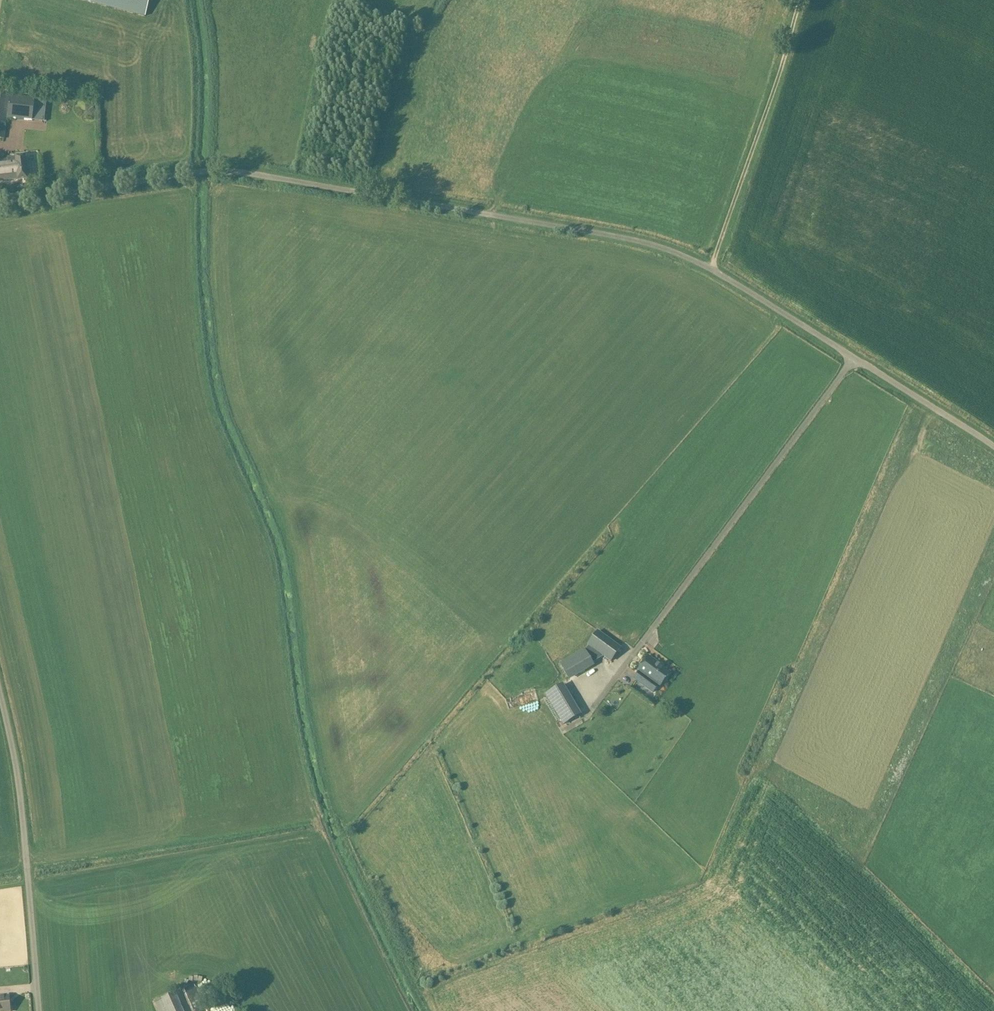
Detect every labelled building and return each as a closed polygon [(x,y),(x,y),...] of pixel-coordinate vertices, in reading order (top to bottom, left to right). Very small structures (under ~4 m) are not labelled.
[(145,17),(150,0),(81,0),(145,17)] [(10,95),(0,94),(0,139),(4,140),(7,118),(43,122),(45,105),(47,105),(48,101),(10,95)] [(18,180),(18,181),(28,180),(25,156),(15,157),(15,159),(0,161),(0,182),(18,180)] [(591,662),(598,652),(611,662),(621,648),(598,632),(588,645),(589,646),(585,651),(585,650),(560,664),(569,679),(593,665),(591,662)] [(648,657),(637,672),(645,678),(640,684),(653,693),(658,686),(659,687),(670,673),(648,657)] [(581,715),(563,684),(544,694),(545,696),(560,721),(562,726),(581,715)] [(148,990),(157,1010),(203,1010),(185,974),(148,990)] [(9,997),(0,998),(0,1010),(10,1010),(9,997)]
